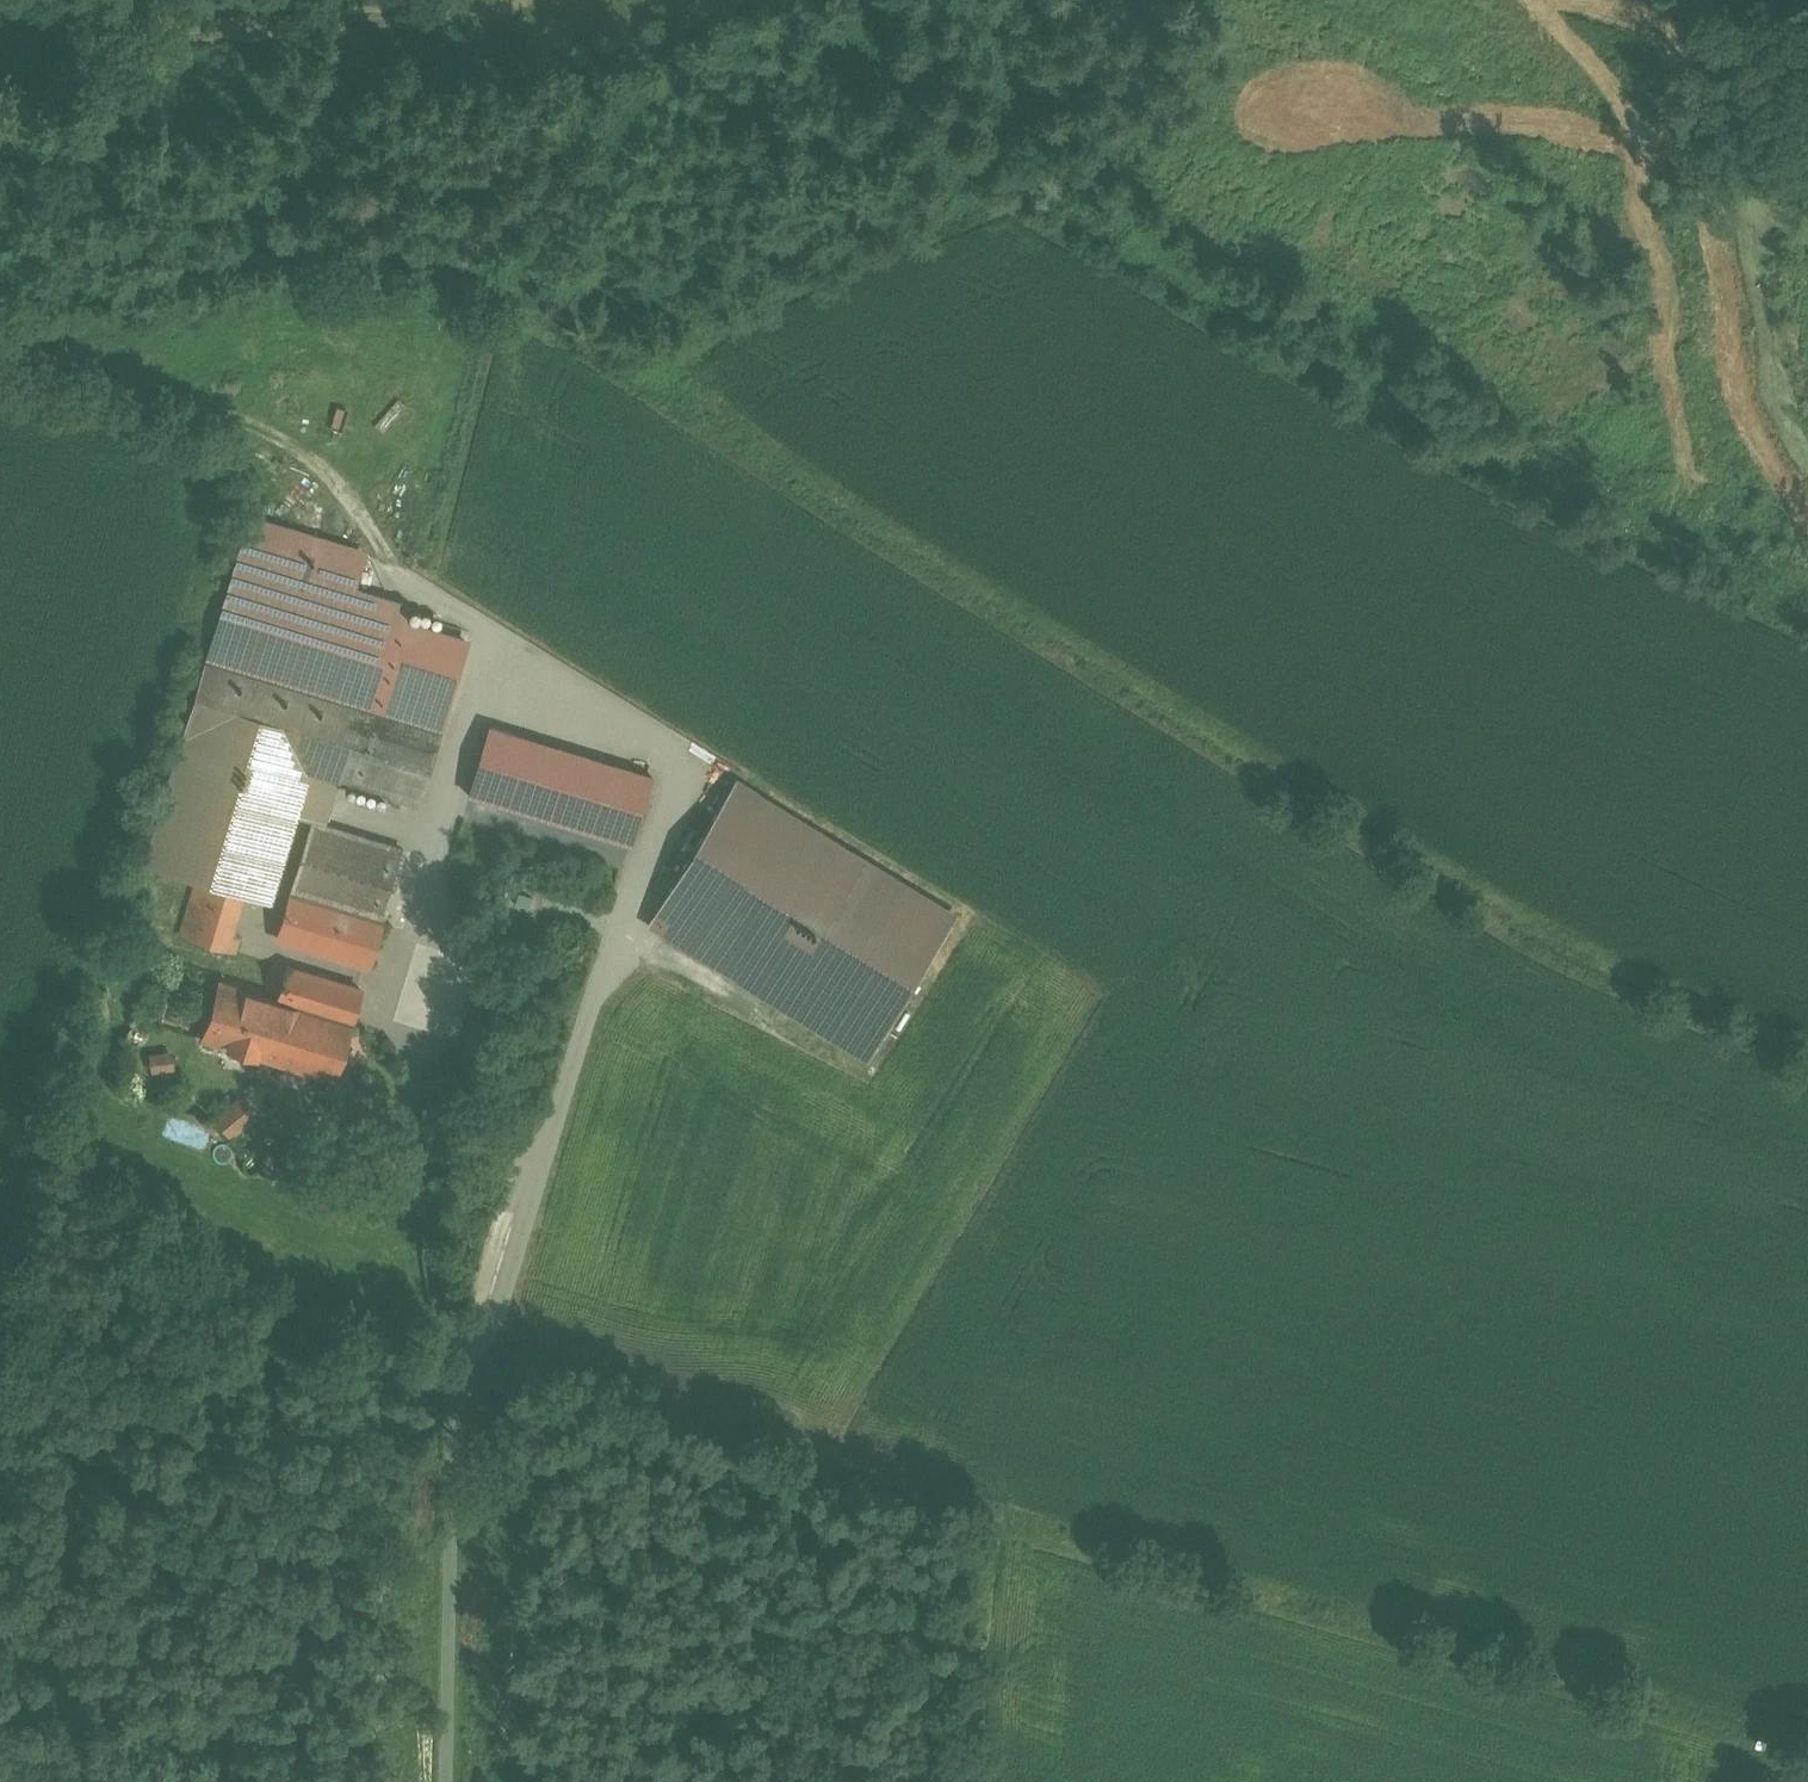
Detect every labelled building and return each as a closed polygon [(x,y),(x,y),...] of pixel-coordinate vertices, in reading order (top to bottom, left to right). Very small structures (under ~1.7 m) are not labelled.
[(251,520),(146,864),(197,880),(242,893),(270,901),(310,771),(418,804),(468,643),(378,615),(383,598),(353,589),(364,554),(251,520)] [(653,776),(492,726),(470,796),(631,845),(653,776)] [(957,916),(736,782),(650,923),(871,1058),(957,916)] [(405,850),(314,822),(292,895),(382,922),(405,850)] [(242,893),(197,880),(181,933),(225,947),(228,936),(242,893)] [(382,922),(292,895),(278,938),(369,966),(382,922)] [(237,939),(228,936),(225,947),(234,949),(237,939)] [(362,989),(289,967),(279,1000),(352,1022),(362,989)] [(279,1000),(221,982),(204,1039),(334,1079),(352,1022),(279,1000)] [(171,1054),(152,1057),(154,1069),(173,1066),(171,1054)] [(240,1101),(218,1119),(231,1135),(253,1116),(240,1101)] [(171,1119),(165,1135),(202,1147),(208,1131),(171,1119)]
